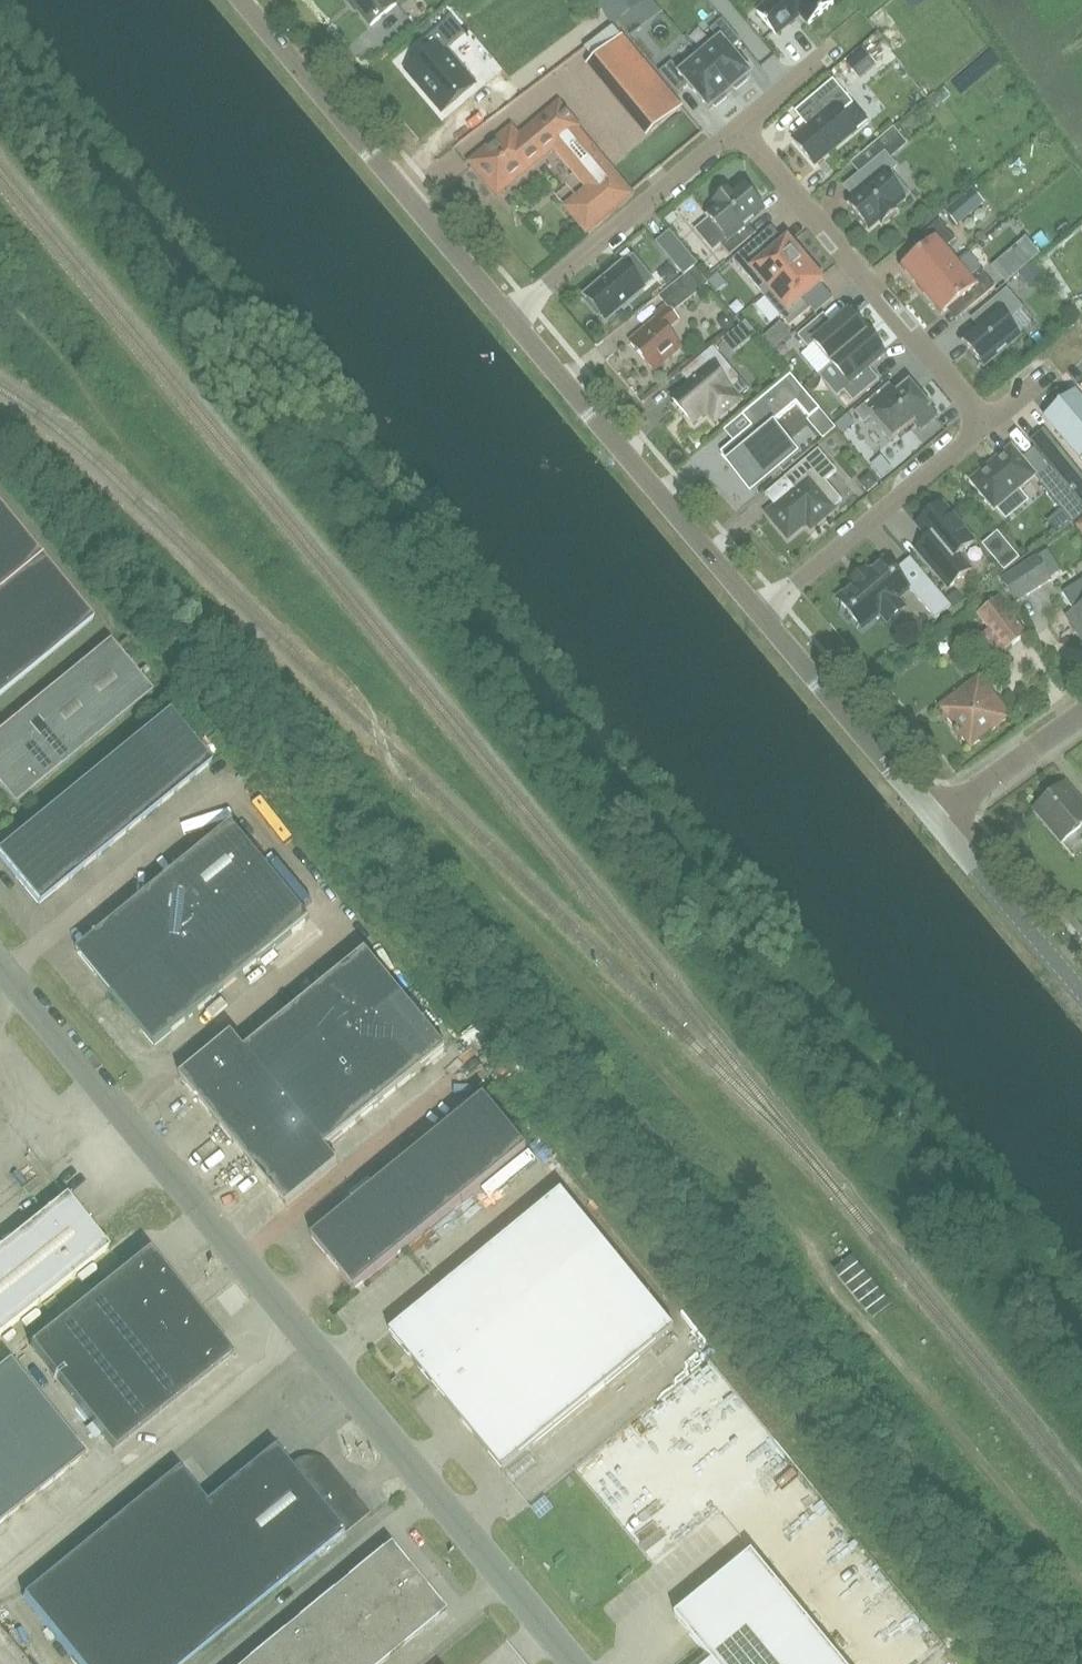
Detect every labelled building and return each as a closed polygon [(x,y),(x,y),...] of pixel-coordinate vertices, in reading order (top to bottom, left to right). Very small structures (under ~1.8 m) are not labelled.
[(372,26),(397,5),(393,0),(350,0),(372,26)] [(653,0),(596,0),(611,26),(653,1),(653,0)] [(757,13),(776,35),(801,14),(810,25),(834,5),(830,0),(773,0),(757,13)] [(430,52),(408,71),(443,112),(473,86),(444,51),(465,34),(452,19),(423,43),(430,52)] [(716,37),(697,53),(730,93),(734,89),(736,92),(748,81),(746,79),(750,75),(730,52),(741,43),(722,20),(710,31),(716,37)] [(623,36),(594,61),(653,131),(682,106),(623,36)] [(865,52),(856,59),(866,71),(875,64),(865,52)] [(672,63),(660,73),(678,95),(689,86),(709,110),(713,106),(715,109),(728,99),(725,96),(730,93),(697,53),(677,69),(672,63)] [(794,140),(815,166),(856,131),(841,114),(853,104),(833,81),(801,108),(814,123),(794,140)] [(513,182),(555,146),(590,187),(566,207),(588,233),(634,194),(578,127),(579,126),(560,103),(520,136),(512,127),(499,138),(502,142),(476,163),(498,189),(511,179),(513,182)] [(877,143),(863,154),(872,164),(885,153),(877,143)] [(869,189),(855,201),(849,206),(869,230),(880,221),(883,225),(897,213),(894,209),(911,195),(892,173),(898,168),(885,153),(872,164),(858,176),(869,189)] [(743,228),(748,224),(763,211),(743,187),(732,196),(729,193),(715,204),(718,208),(708,217),(727,240),(722,245),(730,256),(752,238),(743,228)] [(984,203),(972,189),(945,211),(958,226),(984,203)] [(903,270),(922,293),(957,263),(945,249),(956,240),(940,221),(914,242),(923,253),(903,270)] [(670,233),(658,244),(684,275),(696,265),(670,233)] [(768,257),(760,247),(738,265),(764,296),(809,258),(799,246),(795,249),(788,240),(768,257)] [(1008,282),(1036,258),(1038,256),(1025,241),(1025,242),(995,267),(1008,282)] [(922,293),(941,316),(961,299),(970,309),(995,288),(968,254),(957,263),(922,293)] [(606,321),(644,289),(633,277),(643,268),(634,257),(623,265),(586,296),(588,299),(585,302),(598,317),(601,314),(606,321)] [(790,327),(811,309),(803,299),(823,283),(816,274),(820,271),(809,258),(764,296),(790,327)] [(695,268),(660,297),(666,305),(655,315),(659,319),(631,342),(649,364),(652,361),(657,367),(683,346),(668,329),(680,320),(674,312),(708,284),(695,268)] [(976,316),(984,326),(964,343),(984,367),(1019,337),(1007,322),(1023,308),(1007,289),(976,316)] [(819,319),(798,337),(808,349),(801,355),(818,375),(831,364),(832,365),(867,335),(849,314),(834,327),(829,331),(819,319)] [(733,351),(755,333),(740,315),(736,319),(742,325),(743,327),(725,341),(733,351)] [(867,335),(832,365),(849,385),(843,390),(854,402),(874,385),(865,373),(885,356),(867,335)] [(719,378),(731,369),(713,348),(701,358),(710,368),(673,400),(693,424),(708,411),(716,421),(739,401),(719,378)] [(752,427),(721,453),(742,479),(759,465),(768,476),(770,475),(766,470),(791,450),(770,425),(797,403),(810,419),(820,410),(791,376),(742,416),(752,427)] [(910,385),(898,395),(890,384),(855,413),(864,424),(870,419),(890,442),(915,421),(923,429),(937,417),(910,385)] [(1078,398),(1074,394),(1047,417),(1081,458),(1081,457),(1081,403),(1078,398)] [(827,421),(817,429),(824,437),(833,429),(827,421)] [(1054,472),(1078,502),(1081,499),(1081,477),(1054,442),(1039,455),(1054,472)] [(1012,447),(971,481),(995,510),(1035,476),(1012,447)] [(819,450),(785,478),(795,491),(768,514),(788,537),(806,522),(811,528),(830,512),(813,492),(837,472),(819,450)] [(1067,517),(1072,524),(1081,516),(1081,507),(1078,502),(1054,472),(1040,483),(1040,484),(1067,517)] [(976,541),(945,503),(920,524),(931,537),(919,548),(951,586),(973,568),(961,554),(976,541)] [(93,620),(0,507),(0,696),(93,620)] [(1012,550),(997,563),(1004,572),(1019,559),(1012,550)] [(1003,579),(1017,601),(1051,580),(1037,557),(1003,579)] [(863,630),(880,615),(888,624),(907,608),(899,599),(910,590),(885,559),(869,573),(866,569),(850,582),(853,586),(837,599),(863,630)] [(1063,592),(1081,622),(1081,581),(1063,592)] [(931,583),(916,597),(936,620),(951,607),(931,583)] [(978,615),(1006,650),(1027,634),(999,598),(978,615)] [(152,692),(110,641),(0,731),(0,787),(15,805),(152,692)] [(1012,716),(980,675),(938,707),(970,749),(1012,716)] [(151,727),(193,778),(210,764),(168,712),(151,727)] [(133,741),(176,792),(193,778),(151,727),(133,741)] [(108,762),(150,813),(176,792),(133,741),(108,762)] [(85,780),(128,832),(150,813),(108,762),(85,780)] [(85,780),(40,817),(83,869),(128,832),(85,780)] [(1081,826),(1081,802),(1066,783),(1034,810),(1062,843),(1081,826)] [(40,817),(0,850),(0,859),(38,905),(83,869),(40,817)] [(232,826),(211,843),(246,885),(267,868),(232,826)] [(246,885),(211,843),(185,864),(220,906),(246,885)] [(220,906),(185,864),(163,882),(198,924),(220,906)] [(267,868),(246,885),(220,906),(263,958),(310,920),(267,868)] [(181,938),(198,924),(163,882),(146,896),(181,938)] [(163,952),(176,942),(181,938),(146,896),(129,910),(163,952)] [(198,924),(241,976),(263,958),(220,906),(198,924)] [(163,952),(129,910),(112,924),(146,966),(153,961),(163,952)] [(146,966),(112,924),(77,953),(112,995),(146,966)] [(176,942),(218,995),(241,976),(198,924),(181,938),(176,942)] [(176,942),(163,952),(153,961),(196,1013),(218,995),(176,942)] [(371,1024),(378,1018),(403,998),(366,952),(334,978),(371,1024)] [(153,961),(146,966),(112,995),(154,1047),(196,1013),(153,961)] [(352,1040),(354,1038),(371,1024),(334,978),(314,994),(352,1040)] [(352,1040),(314,994),(295,1010),(333,1055),(336,1053),(352,1040)] [(378,1018),(421,1070),(446,1050),(403,998),(378,1018)] [(333,1055),(295,1010),(270,1030),(308,1076),(317,1068),(333,1055)] [(354,1038),(397,1090),(421,1070),(378,1018),(371,1024),(354,1038)] [(282,1096),(308,1076),(270,1030),(245,1051),(249,1057),(267,1078),(282,1096)] [(180,1078),(198,1099),(249,1057),(245,1051),(232,1035),(180,1078)] [(352,1040),(336,1053),(379,1105),(397,1090),(354,1038),(352,1040)] [(317,1068),(360,1120),(379,1105),(336,1053),(333,1055),(317,1068)] [(249,1057),(198,1099),(215,1121),(267,1078),(249,1057)] [(282,1096),(285,1100),(302,1121),(320,1143),(325,1149),(326,1149),(360,1120),(317,1068),(308,1076),(282,1096)] [(267,1078),(215,1121),(233,1142),(285,1100),(282,1096),(267,1078)] [(527,1149),(484,1097),(312,1238),(355,1290),(527,1149)] [(285,1100),(233,1142),(250,1164),(302,1121),(285,1100)] [(250,1164),(268,1185),(320,1143),(302,1121),(250,1164)] [(320,1143),(268,1185),(286,1207),(338,1164),(326,1149),(325,1149),(320,1143)] [(390,1333),(457,1415),(629,1273),(562,1192),(390,1333)] [(95,1232),(66,1195),(0,1248),(0,1335),(108,1248),(95,1232)] [(148,1250),(29,1345),(113,1450),(232,1355),(148,1250)] [(873,1317),(876,1315),(889,1304),(852,1259),(836,1272),(873,1317)] [(629,1273),(457,1415),(503,1471),(675,1330),(629,1273)] [(0,1369),(0,1524),(84,1457),(8,1362),(0,1369)] [(365,1515),(329,1470),(323,1465),(316,1462),(308,1461),(301,1462),(294,1466),(291,1468),(274,1447),(206,1502),(178,1468),(23,1595),(80,1663),(183,1663),(343,1532),(343,1533),(365,1515)] [(392,1598),(417,1577),(389,1544),(364,1564),(392,1598)] [(752,1554),(675,1616),(712,1661),(708,1663),(843,1663),(752,1554)] [(364,1564),(340,1585),(367,1618),(392,1598),(364,1564)] [(445,1611),(417,1577),(392,1598),(420,1632),(445,1611)] [(367,1618),(340,1585),(315,1605),(343,1639),(367,1618)] [(367,1618),(395,1652),(420,1632),(392,1598),(367,1618)] [(315,1605),(290,1625),(318,1659),(343,1639),(315,1605)] [(363,1663),(381,1663),(395,1652),(367,1618),(343,1639),(363,1663)] [(290,1625),(265,1646),(281,1663),(312,1663),(318,1659),(290,1625)] [(322,1663),(363,1663),(343,1639),(318,1659),(322,1663)] [(265,1646),(243,1663),(281,1663),(265,1646)]
